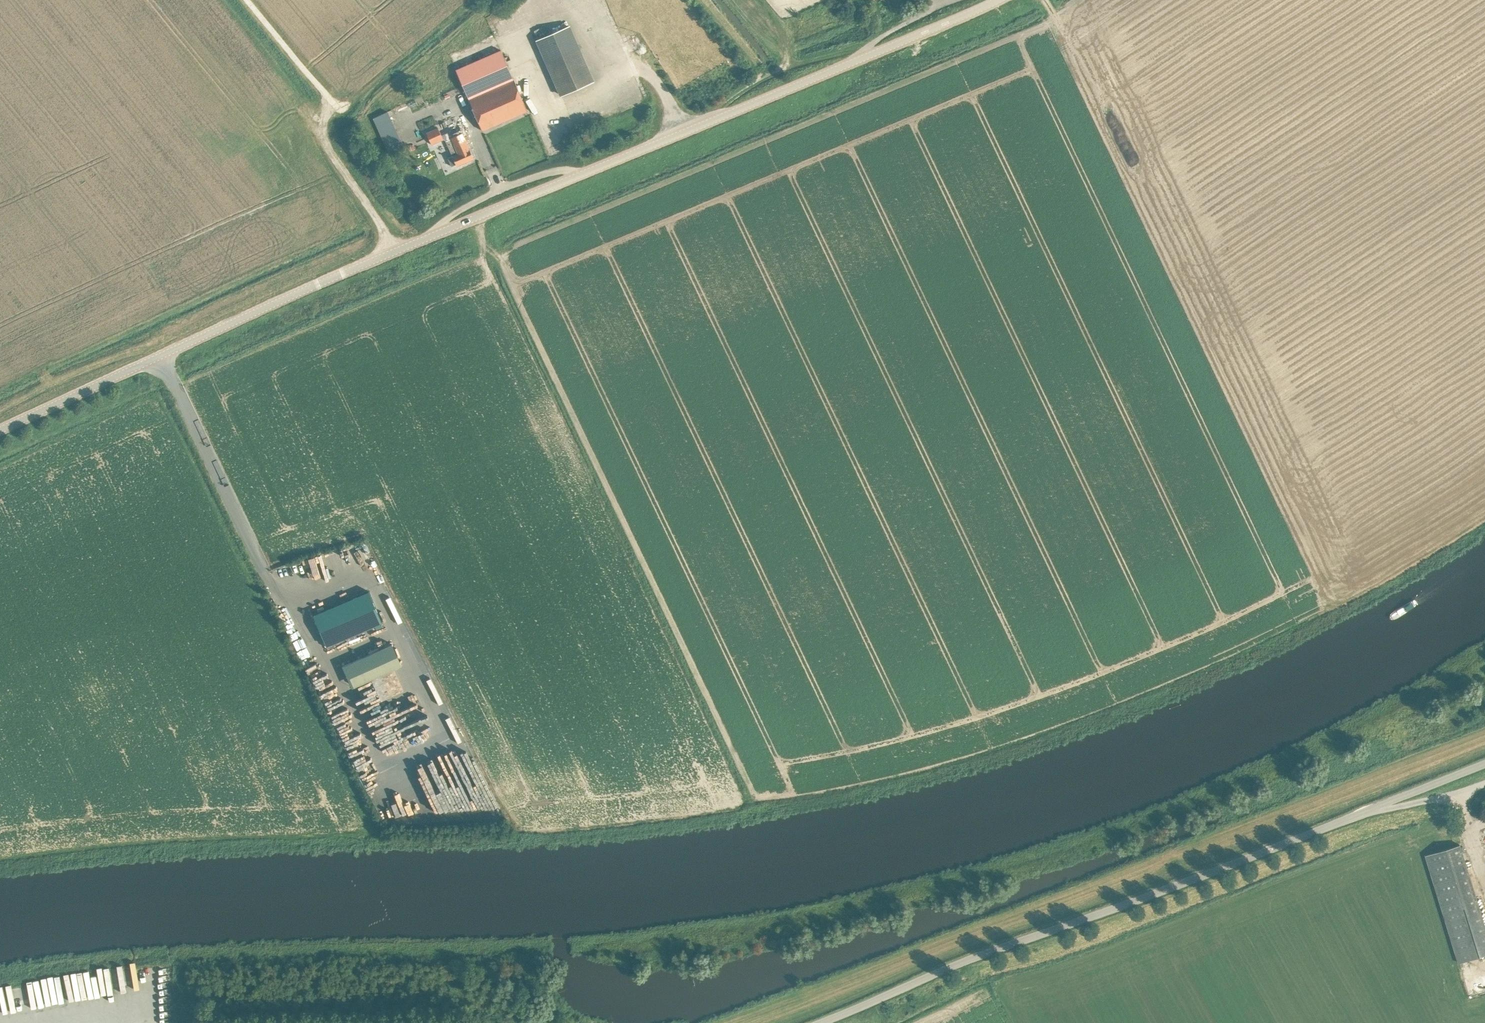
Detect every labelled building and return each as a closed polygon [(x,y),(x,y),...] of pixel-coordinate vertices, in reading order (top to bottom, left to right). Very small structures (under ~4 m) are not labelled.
[(561,95),(593,81),(569,26),(537,40),(561,95)] [(469,99),(514,80),(501,50),(456,69),(469,99)] [(482,130),(527,110),(514,80),(469,99),(482,130)] [(610,114),(614,111),(609,101),(605,103),(610,114)] [(395,143),(409,137),(397,107),(382,112),(395,143)] [(432,144),(444,139),(438,127),(427,133),(432,144)] [(457,166),(474,158),(463,134),(455,138),(454,136),(446,140),(452,156),(448,158),(451,166),(456,164),(457,166)] [(284,586),(279,588),(292,612),(296,610),(284,586)] [(327,646),(382,622),(369,591),(314,615),(327,646)] [(309,618),(304,620),(314,646),(319,644),(309,618)] [(355,652),(360,662),(376,654),(371,644),(355,652)] [(410,661),(414,668),(429,660),(426,653),(410,661)] [(375,680),(377,687),(392,683),(390,676),(375,680)] [(372,695),(375,701),(400,691),(398,684),(372,695)] [(371,743),(359,750),(368,763),(377,757),(372,750),(375,749),(371,743)] [(445,801),(451,799),(447,792),(450,790),(445,780),(442,782),(438,774),(433,776),(445,801)] [(1463,854),(1460,844),(1426,855),(1460,962),(1484,954),(1484,925),(1463,854)] [(30,1017),(49,1015),(48,1007),(42,1008),(41,1002),(28,1003),(30,1017)]
